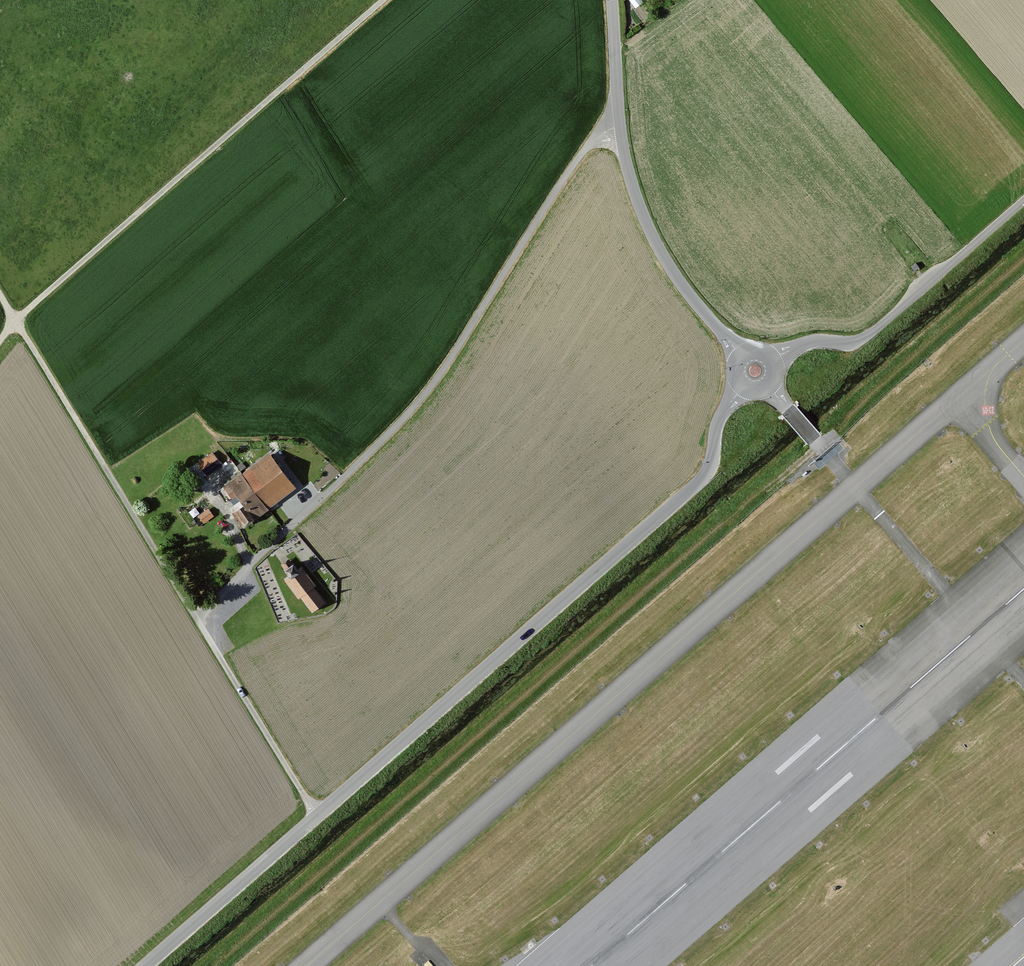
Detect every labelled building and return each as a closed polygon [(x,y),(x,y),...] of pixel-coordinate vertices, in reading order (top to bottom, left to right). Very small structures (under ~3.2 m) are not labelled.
[(296,484),(270,450),(223,484),(233,496),(237,493),(244,502),(232,511),(242,524),(296,484)] [(222,464),(213,451),(188,467),(197,480),(222,464)] [(289,580),(314,613),(329,602),(304,569),(289,580)]
